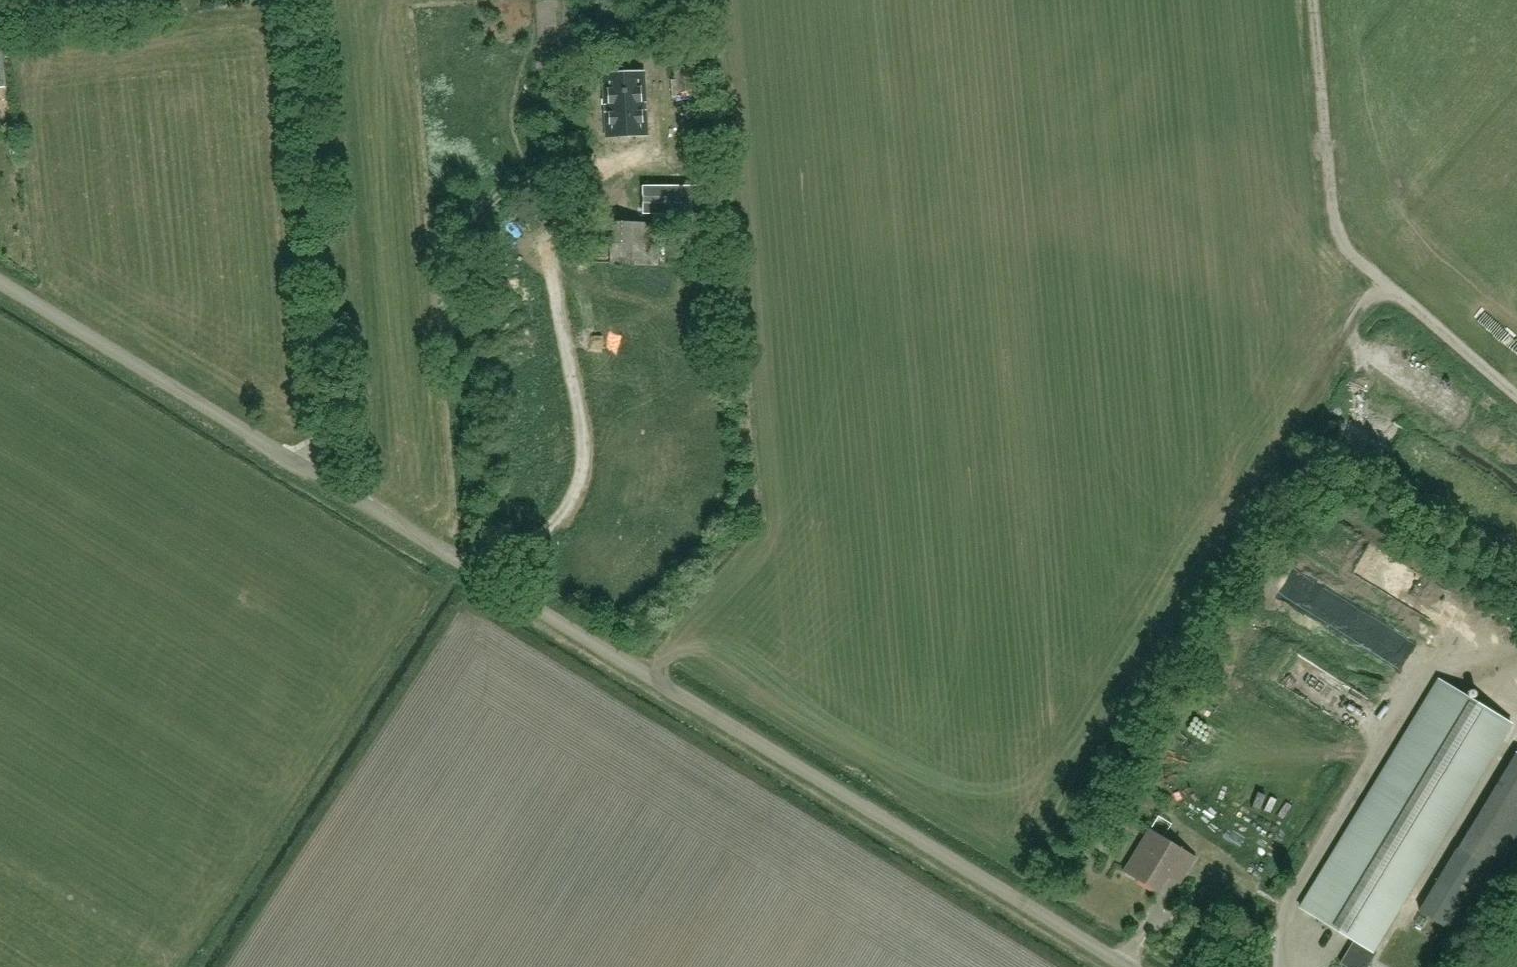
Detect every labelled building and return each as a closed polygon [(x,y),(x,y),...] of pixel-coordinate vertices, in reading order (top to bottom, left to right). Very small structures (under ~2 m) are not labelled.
[(677,99),(697,98),(696,66),(675,67),(677,99)] [(644,72),(604,74),(607,138),(647,136),(644,72)] [(723,186),(643,187),(643,218),(724,218),(723,186)] [(659,266),(659,223),(584,222),(584,244),(610,244),(610,264),(659,266)] [(1516,454),(1516,441),(1501,457),(1508,464),(1516,454)] [(1299,572),(1286,598),(1311,611),(1325,585),(1299,572)] [(1374,638),(1410,662),(1419,648),(1341,596),(1326,617),(1369,645),(1374,638)] [(1296,682),(1304,658),(1270,647),(1262,671),(1296,682)] [(1314,692),(1360,733),(1379,712),(1333,671),(1314,692)] [(1374,950),(1514,725),(1444,681),(1330,865),(1327,864),(1301,906),(1355,939),(1341,962),(1349,966),(1367,966),(1377,952),(1374,950)] [(1190,866),(1195,857),(1150,829),(1128,866),(1140,873),(1137,878),(1159,890),(1178,859),(1190,866)] [(1421,911),(1462,936),(1511,854),(1482,836),(1471,855),(1460,848),(1459,847),(1421,911)]
